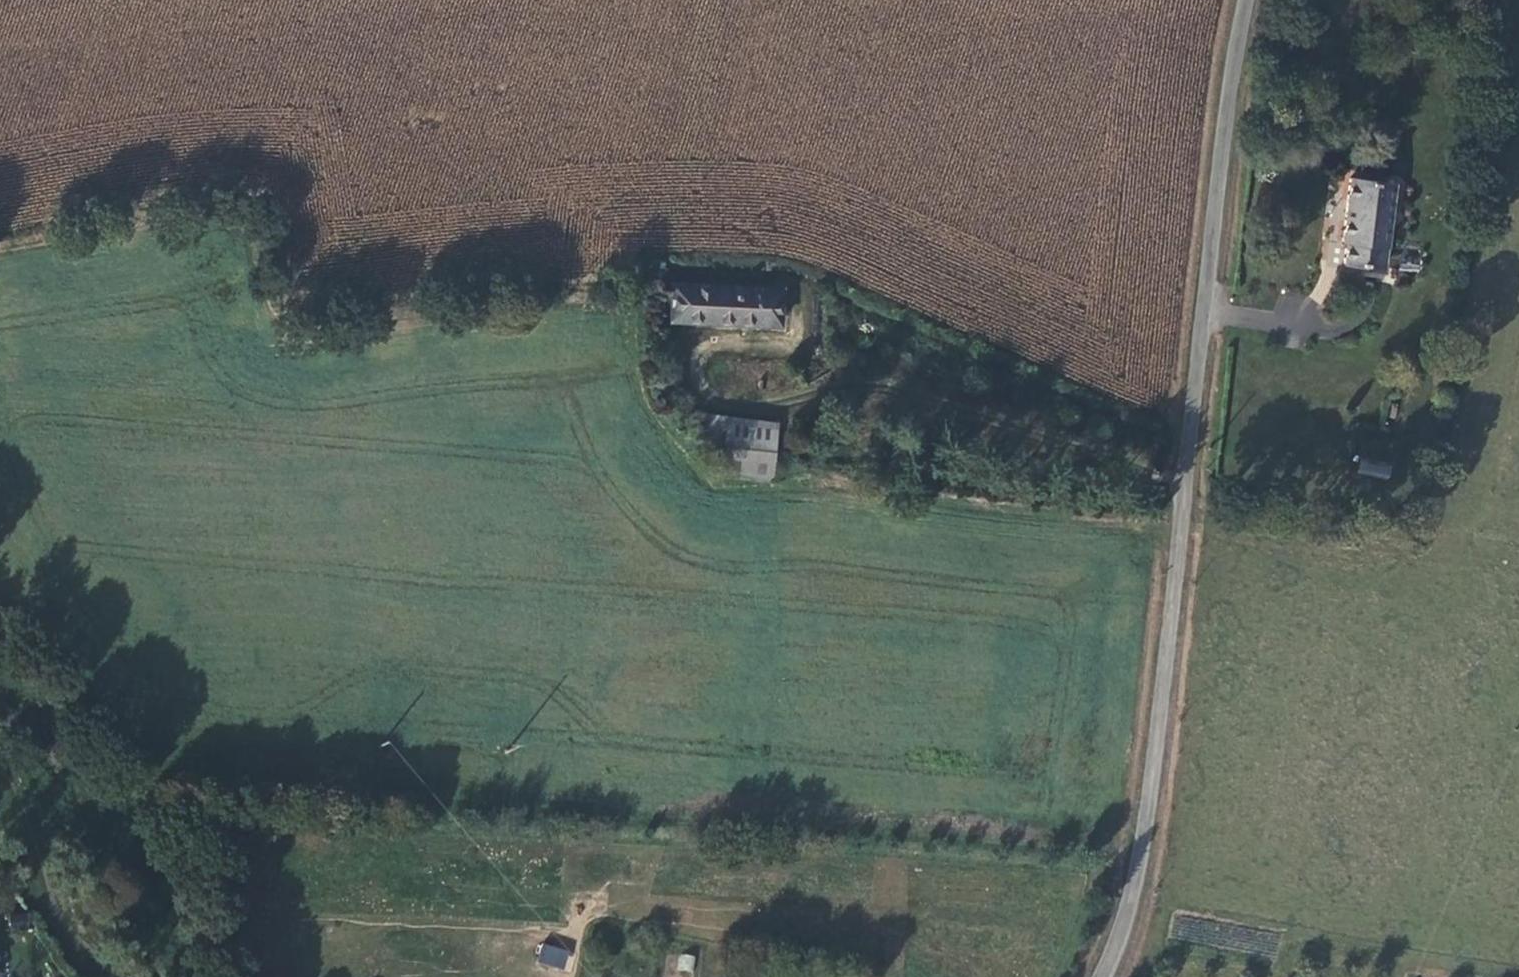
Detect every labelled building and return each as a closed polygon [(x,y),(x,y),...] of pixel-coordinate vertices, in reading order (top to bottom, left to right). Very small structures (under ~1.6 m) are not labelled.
[(1356,286),(1400,291),(1409,208),(1366,203),(1356,286)] [(686,338),(795,344),(797,308),(688,302),(686,338)] [(722,462),(735,464),(739,435),(714,432),(722,462)] [(732,492),(782,498),(790,442),(739,435),(735,464),(732,492)] [(1362,458),(1358,470),(1389,478),(1392,465),(1362,458)] [(0,918),(0,976),(9,976),(4,918),(0,918)] [(563,969),(570,951),(543,942),(537,960),(563,969)]
